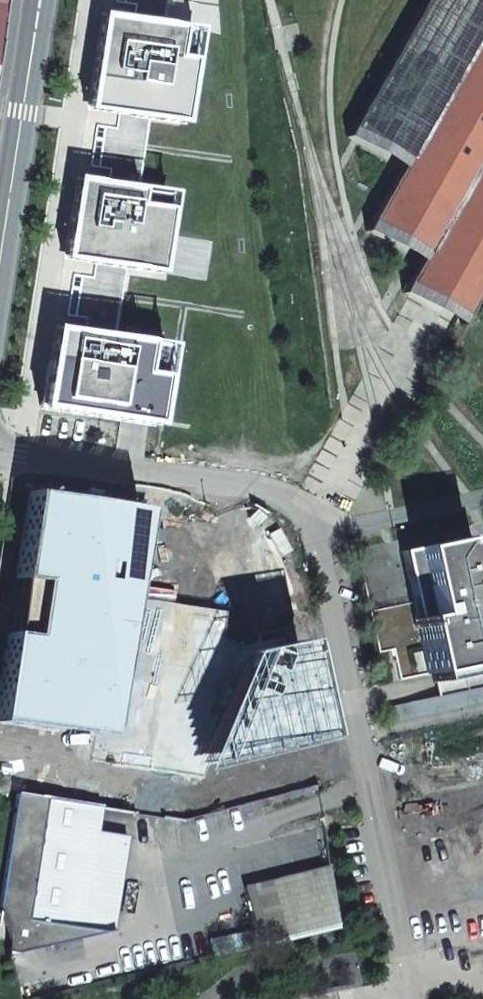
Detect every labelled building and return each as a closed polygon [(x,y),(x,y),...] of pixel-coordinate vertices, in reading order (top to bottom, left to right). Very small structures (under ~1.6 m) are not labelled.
[(40,406),(152,424),(164,346),(114,338),(125,268),(155,272),(167,194),(137,190),(148,120),(178,125),(193,30),(163,26),(167,0),(103,0),(87,102),(64,250),(51,333),(40,406)] [(465,317),(482,285),(482,0),(420,0),(353,123),(349,129),(403,161),(368,223),(422,254),(411,274),(406,284),(441,304),(465,317)] [(106,738),(142,508),(28,491),(0,668),(0,721),(49,729),(106,738)] [(482,674),(482,538),(411,552),(439,682),(482,674)] [(234,710),(209,769),(343,738),(320,637),(259,651),(234,710)]
